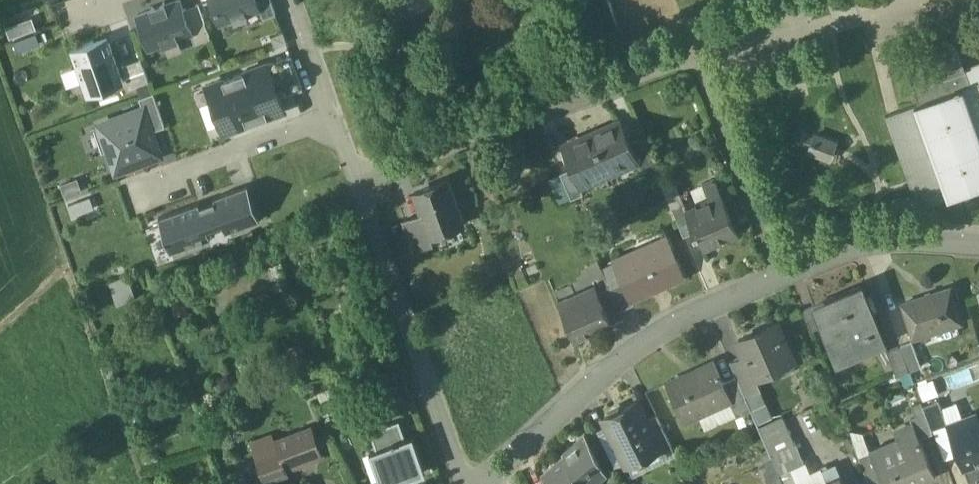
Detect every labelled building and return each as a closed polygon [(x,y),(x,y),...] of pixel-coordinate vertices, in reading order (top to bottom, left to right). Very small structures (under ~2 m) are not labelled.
[(220,23),(259,10),(255,0),(212,0),(220,23)] [(262,18),(275,14),(270,0),(255,0),(262,18)] [(152,11),(138,16),(150,48),(164,43),(168,56),(182,51),(177,38),(191,33),(183,10),(180,1),(166,6),(165,3),(158,5),(151,8),(152,11)] [(198,5),(183,10),(191,33),(195,44),(210,39),(198,5)] [(93,41),(72,48),(89,96),(125,84),(120,68),(110,41),(103,43),(94,46),(93,41)] [(956,44),(903,63),(919,104),(971,85),(965,68),(960,54),(956,44)] [(291,57),(268,65),(280,99),(303,91),(291,57)] [(141,60),(120,68),(125,84),(127,90),(149,82),(147,76),(141,60)] [(965,68),(971,85),(978,83),(978,63),(965,68)] [(280,99),(268,65),(208,87),(214,102),(222,124),(224,132),(265,118),(284,111),(282,103),(280,99)] [(915,106),(948,198),(948,199),(978,188),(978,83),(971,85),(919,104),(915,106)] [(139,100),(150,131),(165,126),(154,95),(139,100)] [(208,129),(222,124),(214,102),(200,107),(208,129)] [(893,114),(886,117),(910,183),(919,209),(948,198),(915,106),(893,114)] [(136,163),(158,155),(150,131),(142,110),(99,125),(115,170),(136,163)] [(621,121),(591,134),(608,173),(637,160),(638,160),(631,143),(621,121)] [(591,134),(562,147),(571,169),(579,185),(608,173),(591,134)] [(835,144),(815,136),(813,140),(810,149),(809,153),(829,161),(832,153),(835,144)] [(813,140),(805,137),(802,145),(810,149),(813,140)] [(653,164),(642,138),(631,143),(638,160),(637,160),(641,169),(653,164)] [(579,185),(571,169),(560,174),(571,199),(583,194),(579,185)] [(463,223),(447,179),(414,192),(421,212),(432,242),(433,242),(431,235),(463,223)] [(684,204),(675,183),(663,188),(672,210),(684,204)] [(161,216),(173,250),(211,237),(207,226),(222,221),(226,232),(262,219),(250,185),(214,197),(214,199),(200,204),(200,202),(161,216)] [(722,196),(686,211),(695,233),(697,232),(705,250),(716,245),(715,243),(738,233),(722,196)] [(421,212),(404,218),(415,249),(432,242),(421,212)] [(666,237),(614,260),(623,283),(631,299),(683,276),(666,237)] [(524,285),(518,271),(510,274),(517,288),(524,285)] [(129,273),(111,278),(118,301),(136,295),(129,273)] [(623,283),(610,289),(619,310),(633,304),(631,299),(623,283)] [(862,285),(814,305),(815,305),(823,326),(838,361),(885,341),(862,285)] [(595,286),(558,302),(574,339),(611,323),(608,316),(598,294),(595,286)] [(951,288),(903,303),(914,337),(962,322),(951,288)] [(619,310),(610,289),(598,294),(608,316),(620,311),(619,310)] [(823,326),(815,305),(804,310),(812,330),(823,326)] [(776,322),(739,339),(746,354),(747,353),(757,375),(780,365),(777,358),(789,353),(776,322)] [(912,341),(900,345),(910,370),(921,366),(912,341)] [(900,345),(887,351),(897,375),(910,370),(900,345)] [(746,354),(730,361),(737,376),(745,394),(761,386),(757,375),(747,353),(746,354)] [(714,361),(668,382),(685,420),(730,400),(731,399),(723,382),(714,361)] [(745,394),(737,376),(723,382),(731,399),(730,400),(736,415),(751,408),(745,394)] [(919,384),(927,398),(940,391),(932,377),(919,384)] [(939,399),(923,406),(926,412),(932,429),(947,423),(939,399)] [(646,420),(637,401),(605,417),(626,460),(631,458),(632,460),(637,462),(644,458),(645,454),(644,452),(658,445),(646,420)] [(932,429),(926,412),(912,418),(913,423),(920,437),(933,432),(932,429)] [(673,447),(657,415),(646,420),(658,445),(661,453),(673,447)] [(371,429),(377,446),(405,437),(399,419),(371,429)] [(785,419),(761,430),(772,454),(772,453),(796,442),(785,419)] [(949,431),(961,463),(978,456),(978,420),(949,431)] [(913,423),(894,431),(898,439),(870,450),(875,462),(884,483),(900,483),(918,476),(920,482),(936,475),(920,437),(913,423)] [(312,426),(275,439),(278,448),(279,447),(285,464),(286,464),(321,451),(312,426)] [(370,449),(380,479),(382,483),(387,483),(400,480),(426,471),(413,434),(405,437),(377,446),(370,449)] [(586,436),(561,452),(565,459),(582,483),(592,483),(609,473),(586,436)] [(796,442),(772,453),(772,454),(780,470),(781,472),(792,467),(804,462),(796,442)] [(278,448),(258,455),(266,476),(288,469),(286,464),(285,464),(279,447),(278,448)] [(870,450),(859,455),(864,467),(875,462),(870,450)] [(542,473),(549,483),(582,483),(565,459),(542,473)] [(792,467),(799,483),(815,483),(812,477),(804,462),(792,467)] [(864,467),(871,483),(884,483),(875,462),(864,467)] [(823,471),(824,472),(812,477),(815,483),(822,483),(841,476),(836,465),(823,471)] [(792,467),(781,472),(780,473),(785,483),(799,483),(792,467)] [(766,477),(769,483),(785,483),(780,473),(781,472),(780,470),(766,477)] [(841,476),(822,483),(845,483),(841,476)]
